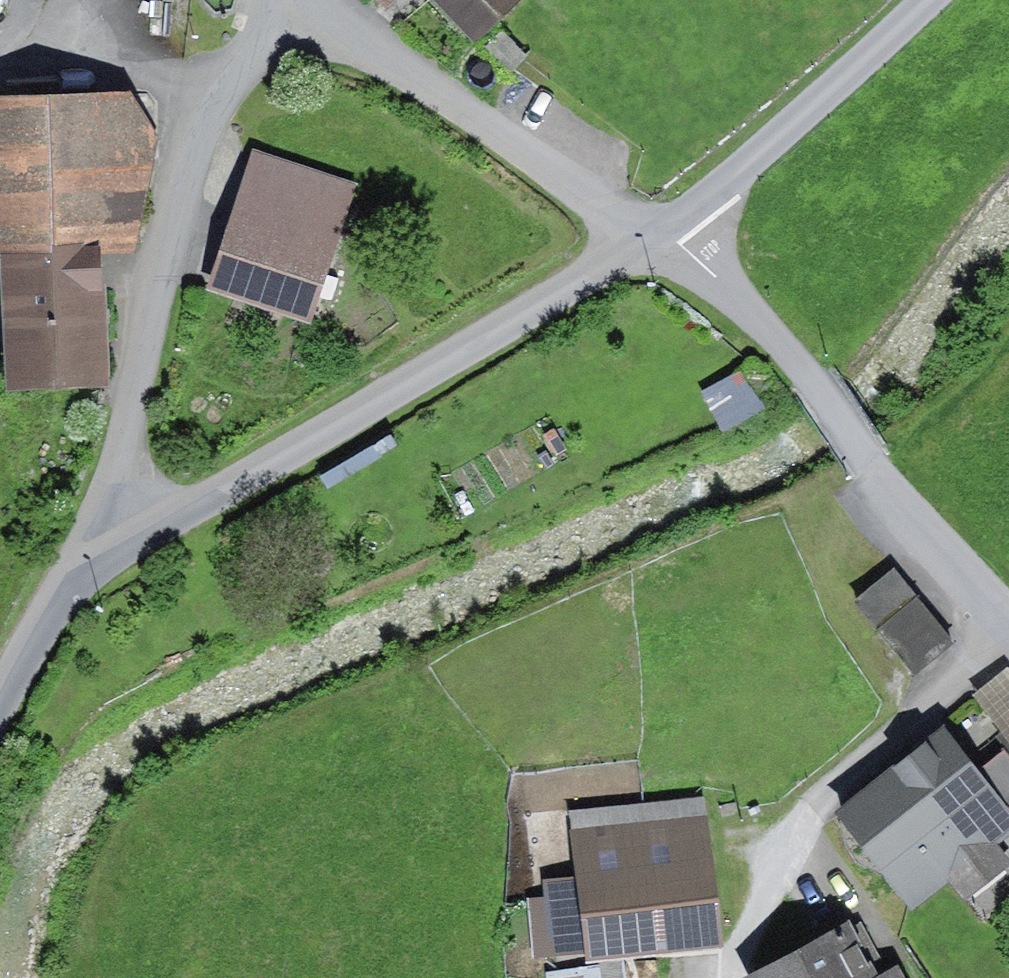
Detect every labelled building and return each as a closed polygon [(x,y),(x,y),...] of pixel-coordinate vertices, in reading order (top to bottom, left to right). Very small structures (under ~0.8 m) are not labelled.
[(386,18),(404,0),(368,0),(386,18)] [(480,47),(527,3),(524,0),(434,0),(480,47)] [(0,101),(0,258),(103,253),(135,253),(158,139),(132,100),(0,101)] [(357,192),(257,158),(211,293),(311,327),(357,192)] [(0,258),(7,396),(110,391),(103,253),(0,258)] [(742,372),(701,392),(722,434),(763,414),(742,372)] [(895,572),(855,605),(915,679),(955,646),(895,572)] [(1008,730),(1008,670),(1008,669),(971,698),(1001,736),(1008,730)] [(998,740),(1008,754),(1008,730),(1001,736),(998,740)] [(836,818),(912,914),(949,884),(964,904),(1008,868),(994,849),(1008,837),(1008,759),(1004,753),(978,774),(944,732),(836,818)] [(706,797),(566,812),(574,878),(539,881),(541,899),(526,901),(531,955),(587,949),(588,962),(723,947),(706,797)] [(866,967),(880,960),(861,927),(854,931),(850,924),(754,977),(872,977),(866,967)] [(625,966),(549,977),(627,977),(625,966)]
